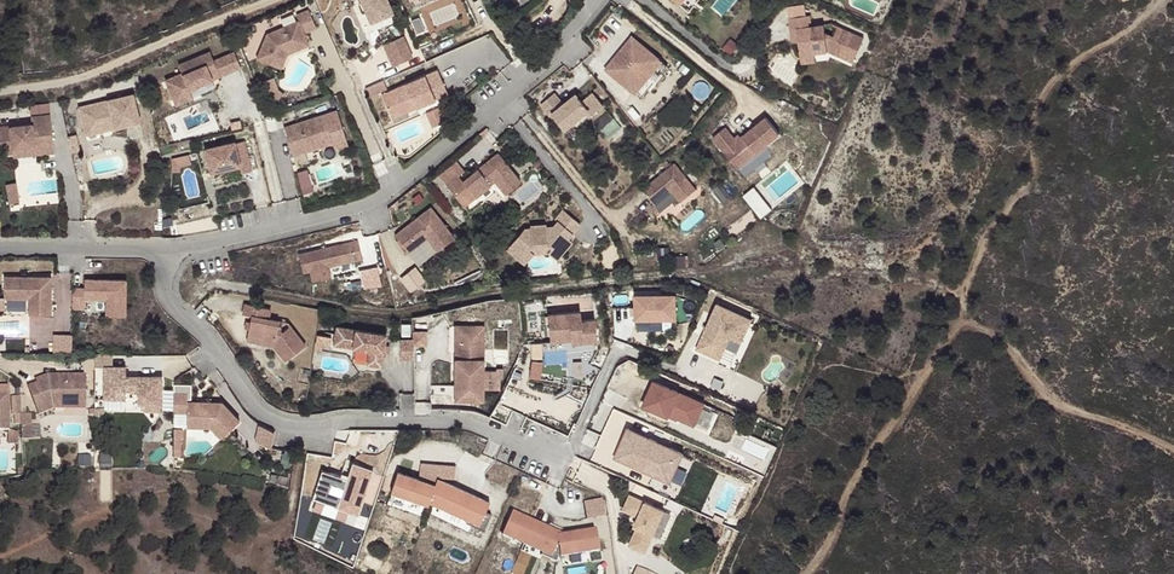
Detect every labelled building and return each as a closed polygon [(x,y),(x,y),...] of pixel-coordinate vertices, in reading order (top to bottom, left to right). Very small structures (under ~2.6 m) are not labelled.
[(370,23),(395,12),(389,0),(360,0),(370,23)] [(260,63),(281,70),(286,53),(309,43),(306,35),(318,30),(310,12),(297,17),(300,23),(268,37),(260,63)] [(863,41),(837,30),(833,40),(825,37),(824,28),(811,30),(810,19),(789,21),(790,33),(796,32),(798,45),(799,57),(814,56),(827,54),(852,65),(863,41)] [(403,36),(384,44),(393,64),(412,56),(403,36)] [(666,65),(630,36),(603,69),(640,98),(666,65)] [(286,53),(281,70),(285,71),(289,57),(311,47),(309,43),(286,53)] [(730,44),(721,56),(731,65),(741,52),(730,44)] [(182,72),(165,79),(174,100),(191,92),(189,89),(213,79),(210,72),(217,68),(221,75),(241,67),(234,51),(214,59),(210,50),(178,64),(182,72)] [(800,66),(815,65),(814,56),(799,57),(800,66)] [(437,69),(381,93),(390,114),(414,103),(416,108),(448,93),(437,69)] [(279,86),(270,84),(272,99),(275,107),(283,103),(280,95),(279,86)] [(191,92),(174,100),(176,105),(193,98),(191,92)] [(602,106),(591,93),(581,101),(576,94),(563,105),(553,94),(539,105),(549,117),(552,115),(564,130),(585,112),(589,117),(602,106)] [(133,95),(79,109),(86,133),(115,125),(116,129),(141,123),(133,95)] [(414,103),(390,114),(392,118),(416,108),(414,103)] [(440,105),(431,109),(437,123),(446,120),(440,105)] [(338,110),(284,126),(293,154),(333,141),(336,147),(349,143),(338,110)] [(31,117),(32,125),(11,128),(11,127),(0,129),(0,143),(2,159),(16,157),(15,153),(36,150),(37,155),(48,153),(46,143),(54,142),(50,114),(31,117)] [(726,128),(713,138),(737,169),(766,147),(780,136),(767,119),(742,139),(737,142),(734,139),(726,128)] [(86,133),(87,137),(116,129),(115,125),(86,133)] [(77,135),(68,137),(72,153),(81,151),(77,135)] [(55,152),(54,142),(46,143),(48,153),(55,152)] [(235,142),(205,149),(210,172),(240,166),(242,173),(251,171),(246,148),(237,150),(235,142)] [(774,157),(766,147),(737,169),(745,179),(774,157)] [(188,154),(172,158),(172,166),(180,166),(190,164),(188,154)] [(462,173),(454,162),(435,177),(459,207),(488,185),(498,196),(512,185),(493,160),(460,185),(455,178),(462,173)] [(675,164),(643,189),(655,205),(672,191),(680,202),(696,190),(675,164)] [(19,187),(9,189),(14,208),(24,206),(19,187)] [(519,231),(503,251),(522,265),(530,254),(526,251),(529,247),(542,244),(546,247),(543,251),(551,257),(563,241),(559,238),(574,219),(556,206),(549,215),(551,217),(547,224),(541,225),(540,223),(525,227),(525,229),(519,231)] [(428,208),(392,235),(406,253),(409,250),(419,262),(415,265),(418,269),(431,259),(429,256),(452,238),(428,208)] [(356,241),(297,257),(302,275),(309,273),(312,284),(330,279),(327,269),(361,260),(356,241)] [(542,244),(529,247),(526,251),(530,254),(543,251),(546,247),(542,244)] [(409,250),(406,253),(415,265),(419,262),(409,250)] [(640,260),(624,261),(625,274),(641,272),(640,260)] [(51,276),(4,276),(4,298),(29,298),(29,314),(52,314),(51,276)] [(83,289),(71,288),(70,311),(81,311),(82,300),(104,301),(104,317),(123,318),(125,282),(83,280),(83,289)] [(676,296),(635,296),(636,320),(676,320),(676,296)] [(268,307),(242,303),(240,314),(249,315),(248,322),(247,329),(247,335),(262,337),(261,343),(273,345),(284,360),(305,344),(290,325),(282,329),(279,328),(280,319),(266,317),(268,307)] [(717,304),(696,349),(720,360),(730,337),(741,343),(751,319),(717,304)] [(579,311),(547,315),(550,341),(567,339),(567,335),(570,335),(571,343),(596,340),(594,318),(580,320),(579,311)] [(287,320),(280,319),(279,328),(282,329),(290,325),(287,320)] [(388,336),(389,331),(340,323),(336,341),(372,347),(369,361),(383,363),(385,356),(386,348),(387,341),(388,336)] [(458,325),(458,357),(458,364),(465,364),(465,376),(459,376),(459,400),(487,399),(486,324),(458,325)] [(429,328),(416,328),(416,336),(416,343),(429,343),(429,328)] [(331,337),(316,334),(314,349),(321,350),(322,343),(330,344),(331,337)] [(262,337),(247,335),(246,341),(261,343),(262,337)] [(69,336),(59,336),(59,353),(69,354),(69,336)] [(416,343),(416,336),(404,336),(403,356),(416,356),(416,343)] [(110,354),(93,353),(92,366),(101,366),(110,366),(110,354)] [(541,362),(531,361),(529,378),(539,379),(541,362)] [(123,366),(110,366),(101,366),(101,398),(122,398),(122,390),(132,390),(131,401),(140,411),(158,411),(159,377),(135,376),(135,381),(123,381),(123,376),(123,366)] [(86,374),(47,374),(48,378),(39,382),(37,382),(28,385),(39,414),(53,408),(86,408),(86,374)] [(48,378),(47,374),(35,379),(37,382),(39,382),(48,378)] [(10,429),(10,385),(0,385),(0,429),(10,429)] [(184,395),(171,394),(171,414),(184,414),(184,425),(210,425),(222,437),(237,421),(218,403),(184,403),(184,395)] [(101,408),(91,408),(91,419),(101,419),(101,408)] [(27,412),(16,412),(15,439),(27,439),(27,412)] [(262,425),(260,424),(256,440),(272,445),(276,429),(262,425)] [(210,425),(184,425),(184,429),(208,429),(219,440),(222,437),(210,425)] [(415,478),(395,472),(388,492),(425,504),(426,501),(428,497),(466,514),(464,519),(463,522),(480,530),(488,514),(482,511),(478,509),(482,500),(438,479),(439,477),(452,478),(455,465),(420,464),(415,478)] [(466,514),(428,497),(426,501),(464,519),(466,514)] [(482,500),(478,509),(482,511),(486,502),(482,500)] [(598,501),(580,504),(583,521),(601,517),(598,501)] [(545,529),(509,512),(501,529),(541,548),(538,553),(537,556),(551,563),(555,555),(556,558),(596,552),(592,531),(568,535),(546,525),(545,529)] [(541,548),(501,529),(499,535),(538,553),(541,548)]
